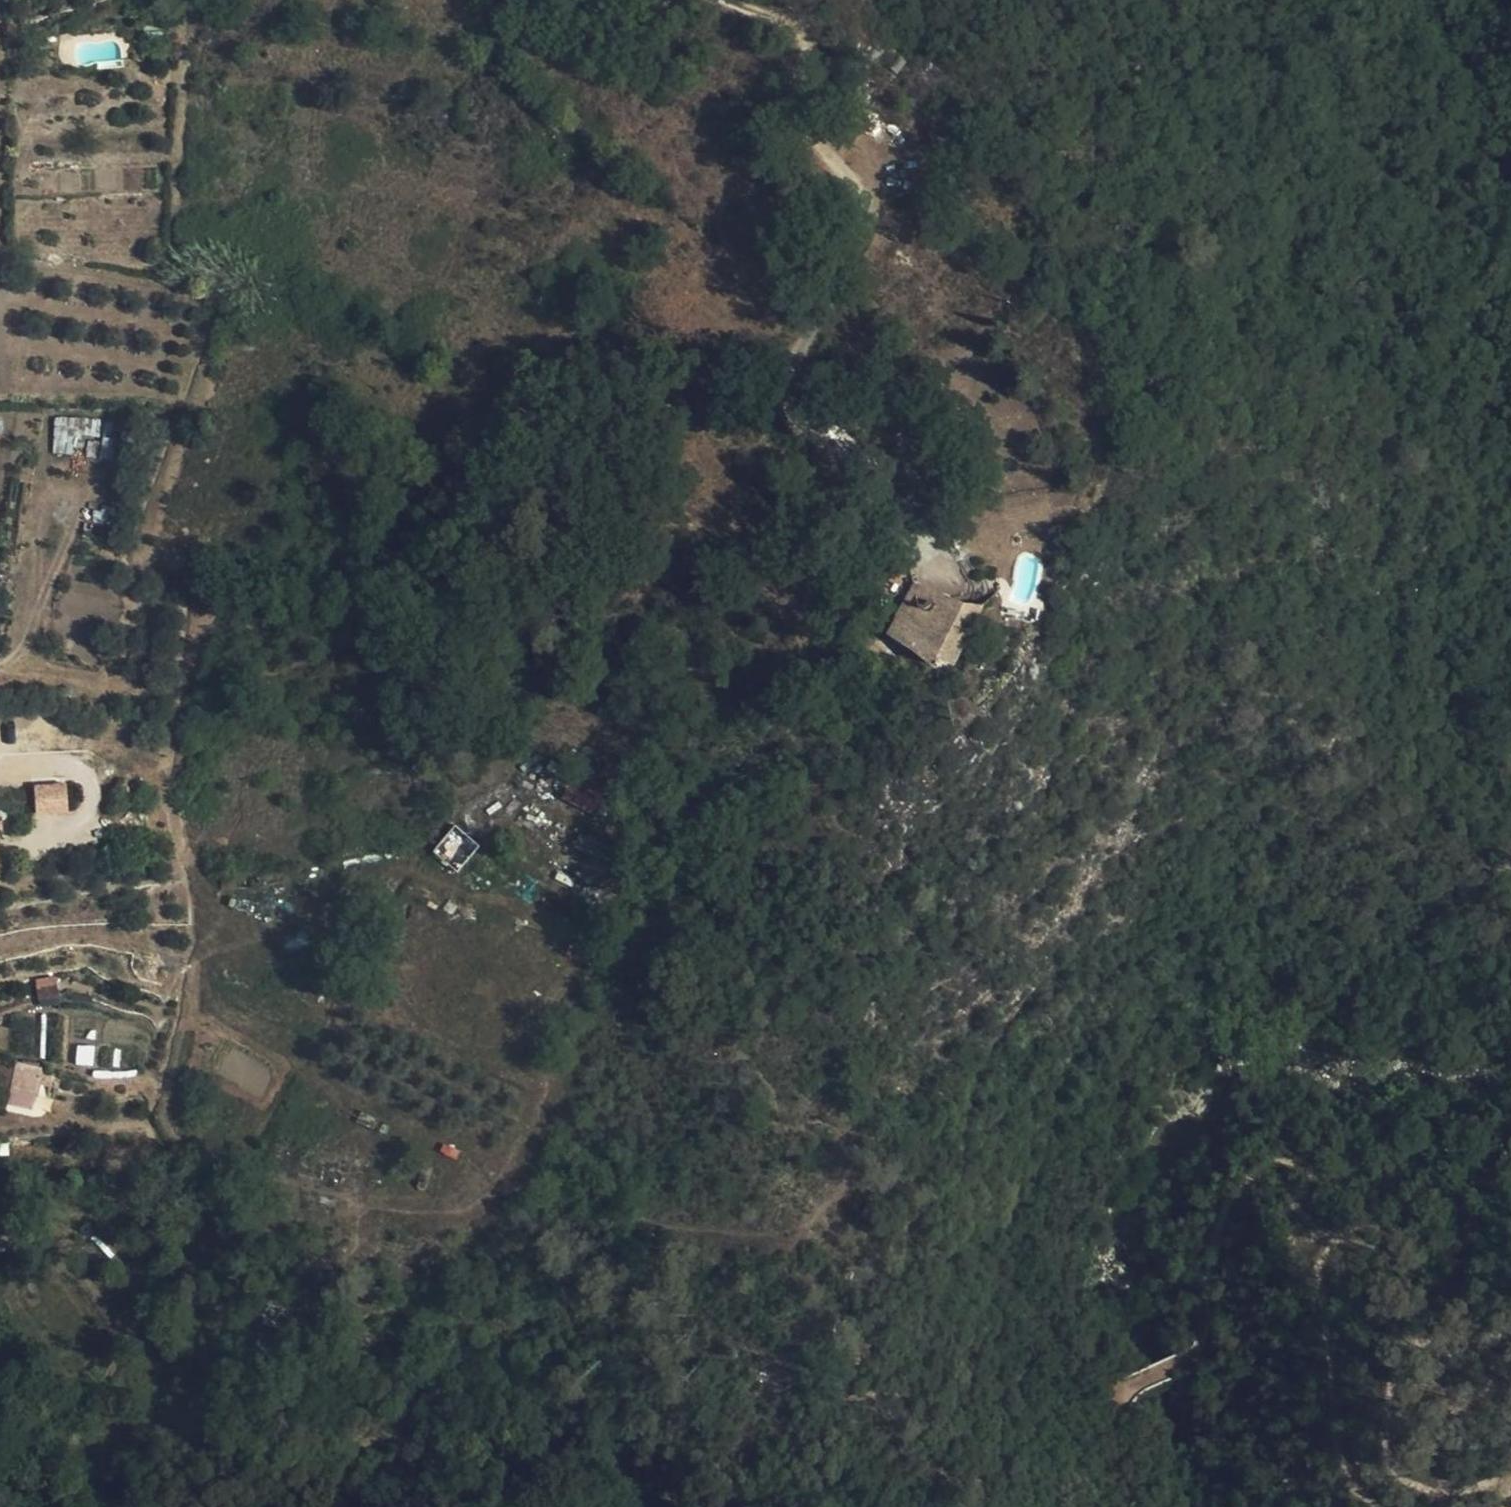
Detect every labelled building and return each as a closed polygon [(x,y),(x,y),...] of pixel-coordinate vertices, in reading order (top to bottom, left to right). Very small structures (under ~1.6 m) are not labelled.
[(890,646),(952,670),(976,610),(913,587),(890,646)] [(66,781),(33,783),(36,815),(69,813),(66,781)] [(454,824),(431,851),(455,872),(479,846),(454,824)] [(12,1059),(0,1057),(0,1075),(29,1079),(33,1058),(13,1056),(12,1059)]
